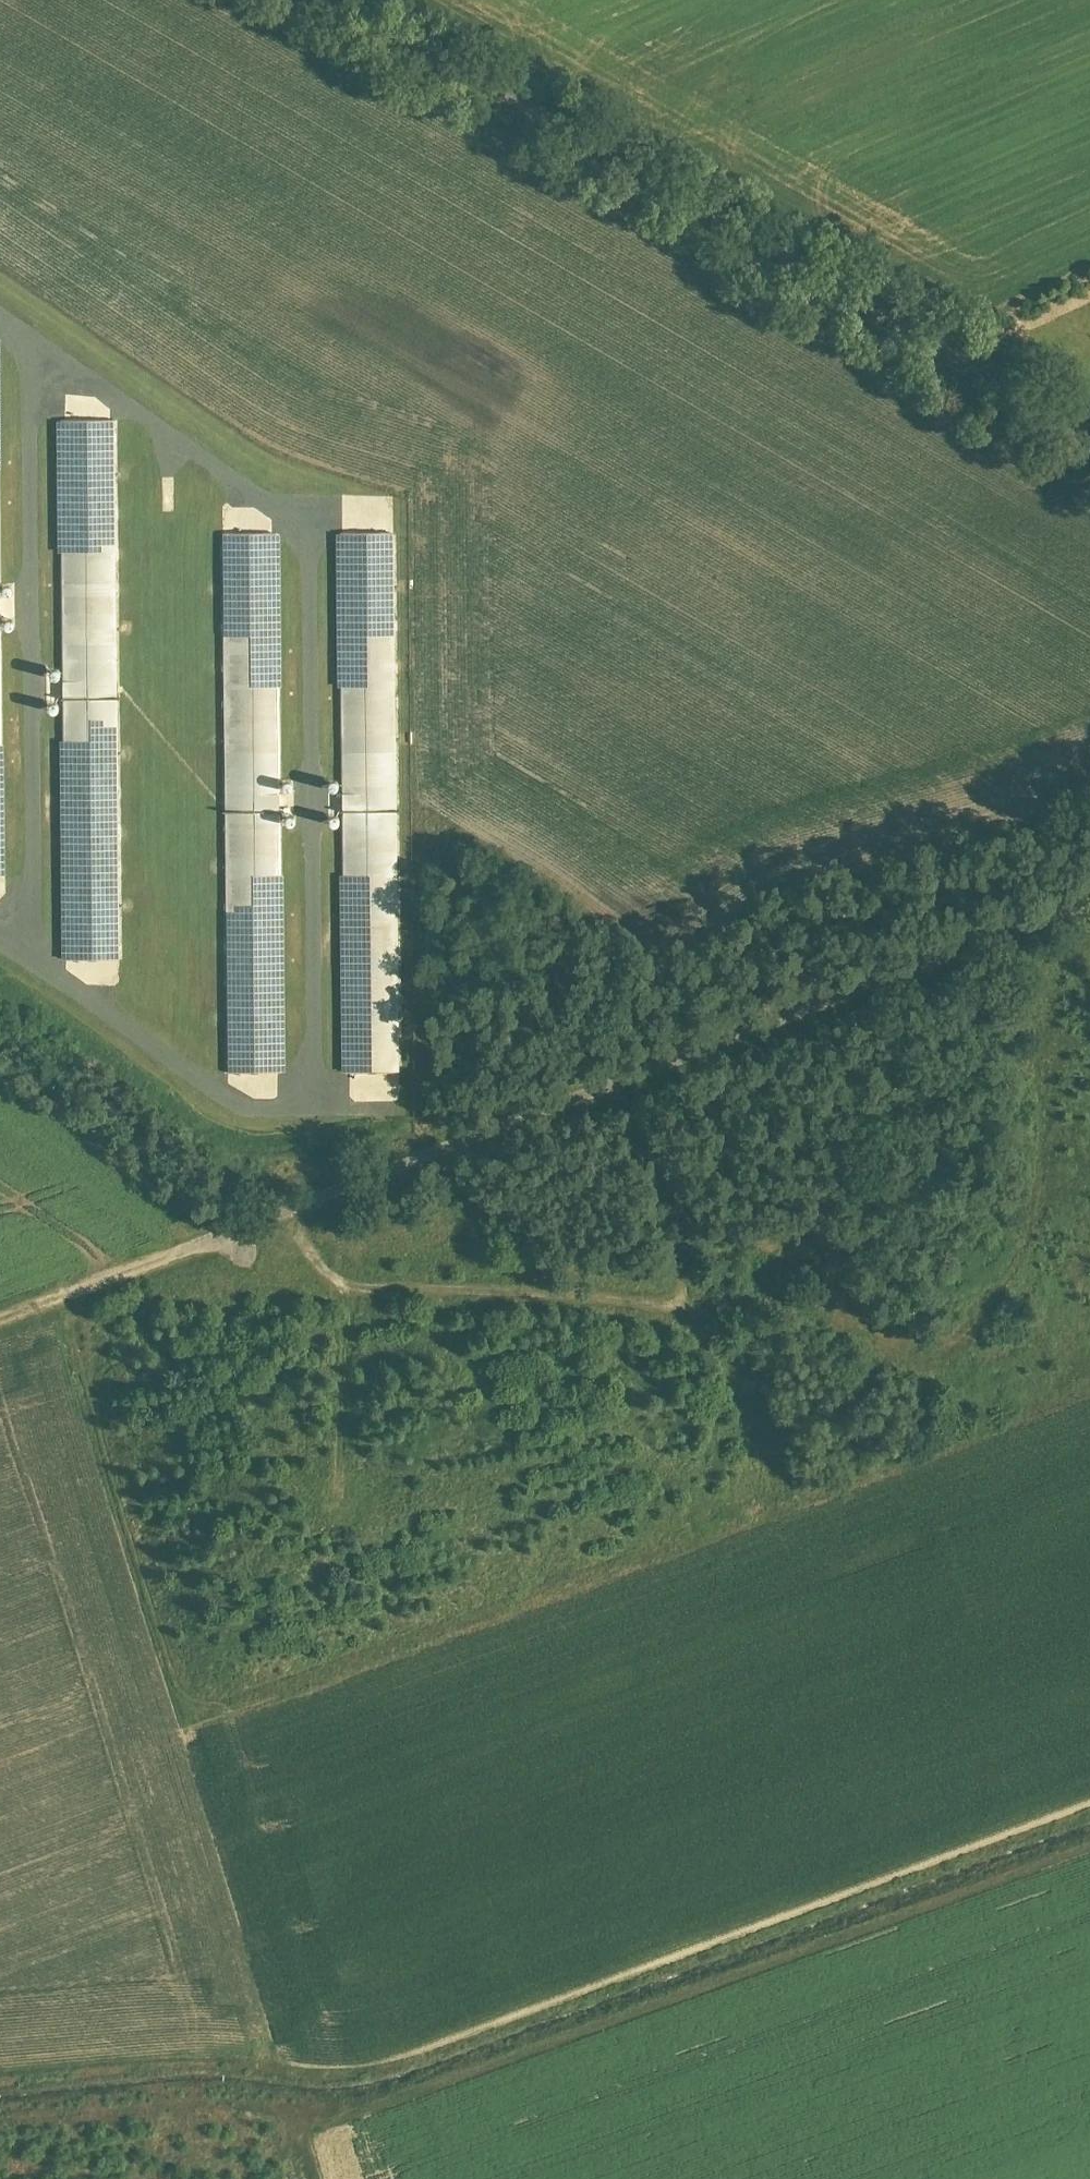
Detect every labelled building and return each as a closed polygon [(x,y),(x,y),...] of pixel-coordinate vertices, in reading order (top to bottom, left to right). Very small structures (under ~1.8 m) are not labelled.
[(115,400),(56,400),(58,957),(118,956),(115,400)] [(281,510),(221,510),(223,1067),(283,1067),(281,510)] [(396,532),(336,532),(338,1088),(398,1088),(396,532)]
